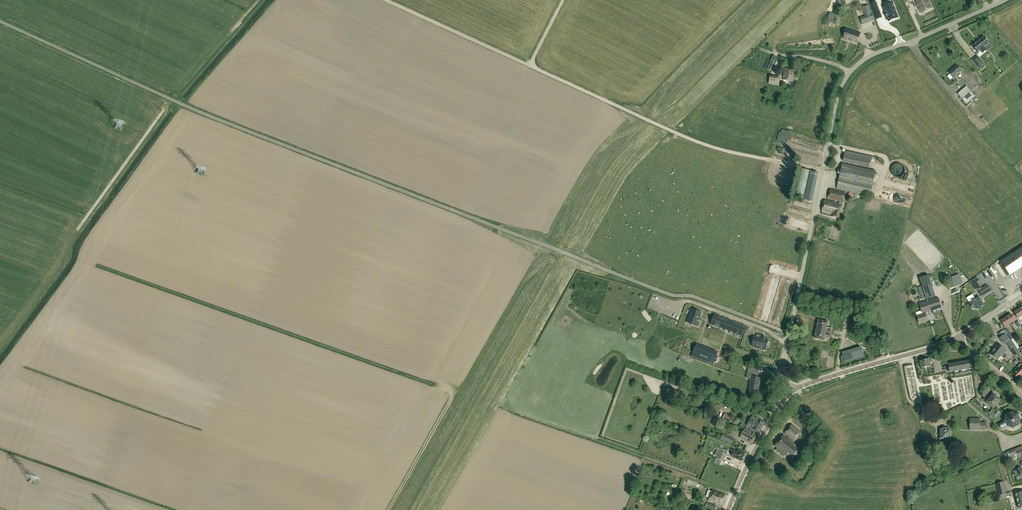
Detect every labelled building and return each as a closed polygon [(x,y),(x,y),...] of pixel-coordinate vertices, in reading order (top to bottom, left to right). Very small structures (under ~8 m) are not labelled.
[(921,13),(932,8),(928,0),(920,0),(916,2),(921,13)] [(880,2),(874,4),(877,15),(883,13),(880,2)] [(894,2),(885,6),(887,10),(888,10),(888,11),(888,12),(888,13),(889,15),(890,18),(900,15),(894,2)] [(868,5),(865,7),(868,16),(869,16),(871,21),(874,20),(868,5)] [(844,42),(849,42),(849,40),(852,40),(852,42),(856,42),(856,40),(859,40),(859,34),(856,34),(856,32),(859,32),(852,32),(852,31),(844,31),(844,32),(845,32),(847,32),(847,42),(845,42),(845,41),(844,41),(844,42)] [(990,44),(984,36),(972,46),(978,53),(980,51),(982,53),(986,50),(984,48),(990,44)] [(979,69),(985,64),(977,55),(971,60),(979,69)] [(948,73),(953,78),(962,71),(957,65),(948,73)] [(785,69),(783,80),(794,82),(796,71),(785,69)] [(779,85),(780,78),(770,76),(769,84),(779,85)] [(976,98),(967,87),(958,95),(967,106),(976,98)] [(843,162),(869,168),(872,157),(845,151),(843,162)] [(842,165),(837,189),(849,192),(848,196),(853,197),(854,193),(854,197),(859,198),(860,195),(870,197),(873,184),(876,172),(842,165)] [(804,199),(812,201),(818,173),(810,171),(804,199)] [(829,200),(843,203),(846,193),(831,190),(829,200)] [(839,219),(843,205),(836,203),(836,202),(825,200),(822,213),(833,215),(832,217),(839,219)] [(1001,263),(1010,276),(1021,268),(1021,248),(1001,263)] [(918,287),(922,300),(935,295),(931,283),(918,287)] [(978,290),(982,296),(991,291),(987,285),(978,290)] [(941,308),(938,297),(919,304),(922,314),(923,315),(917,316),(919,323),(928,320),(925,314),(925,313),(941,308)] [(969,303),(973,309),(976,307),(977,308),(983,305),(978,297),(969,303)] [(702,313),(690,308),(687,323),(691,327),(698,327),(700,323),(699,323),(700,320),(702,313)] [(1019,309),(1014,312),(1018,318),(1021,316),(1021,314),(1019,309)] [(714,314),(709,326),(742,337),(746,327),(720,318),(719,316),(714,314)] [(1006,317),(1010,324),(1015,320),(1011,314),(1006,317)] [(1010,324),(1006,317),(1001,321),(1005,327),(1010,324)] [(814,338),(824,340),(825,334),(830,335),(831,329),(827,328),(828,322),(818,320),(814,338)] [(1005,329),(1003,330),(1006,334),(1007,334),(1018,350),(1020,349),(1007,328),(1005,329)] [(1003,330),(999,333),(1001,336),(999,338),(1003,344),(1005,342),(1009,348),(1014,356),(1015,355),(1020,362),(1021,361),(1021,357),(1006,334),(1003,330)] [(714,348),(718,338),(704,333),(700,342),(714,348)] [(753,337),(752,347),(766,351),(768,340),(762,338),(762,336),(756,335),(756,337),(753,337)] [(685,341),(675,337),(672,346),(681,350),(685,341)] [(733,355),(736,345),(722,340),(719,349),(733,355)] [(994,348),(990,354),(997,360),(1001,356),(1005,359),(1007,356),(1004,353),(1006,350),(997,343),(993,348),(994,348)] [(698,345),(697,348),(713,354),(714,351),(698,345)] [(841,351),(843,360),(863,356),(861,346),(841,351)] [(813,355),(821,358),(824,350),(816,347),(813,355)] [(710,362),(713,355),(697,349),(694,357),(710,362)] [(740,358),(734,357),(734,361),(735,361),(733,370),(738,372),(738,371),(741,371),(741,372),(744,373),(746,362),(743,361),(744,361),(740,360),(740,358)] [(920,361),(921,368),(928,367),(929,374),(935,373),(935,369),(932,370),(930,358),(926,359),(926,360),(920,361)] [(689,374),(690,373),(702,377),(706,367),(686,360),(682,372),(689,374)] [(948,365),(950,372),(954,371),(955,376),(969,374),(968,369),(972,368),(971,360),(948,365)] [(1018,379),(1021,374),(1021,363),(1021,364),(1020,363),(1018,366),(1019,368),(1013,374),(1018,379)] [(750,385),(749,389),(758,391),(760,379),(755,377),(756,373),(748,371),(746,379),(751,380),(750,385)] [(718,384),(721,378),(714,375),(712,382),(718,384)] [(675,397),(678,391),(672,388),(669,395),(675,397)] [(993,393),(985,402),(993,409),(1001,400),(993,393)] [(978,406),(981,403),(975,398),(972,401),(978,406)] [(994,411),(992,410),(989,413),(991,415),(990,417),(994,420),(1000,413),(996,409),(994,411)] [(809,417),(803,410),(799,414),(806,420),(809,417)] [(722,420),(730,423),(732,417),(724,413),(722,420)] [(1018,426),(1020,420),(1020,419),(1021,418),(1019,414),(1018,415),(1017,415),(1011,413),(1006,416),(1004,422),(999,425),(1002,430),(1007,427),(1013,429),(1018,426)] [(747,426),(753,429),(752,430),(759,433),(765,423),(760,420),(759,421),(752,416),(747,426)] [(970,430),(988,430),(987,425),(986,425),(986,422),(979,423),(979,418),(969,418),(970,430)] [(791,438),(794,441),(801,432),(791,424),(784,433),(791,438)] [(746,428),(740,438),(752,444),(758,434),(746,428)] [(946,428),(939,428),(939,439),(939,442),(944,442),(944,439),(949,439),(949,430),(946,430),(946,428)] [(720,440),(732,445),(735,439),(723,434),(720,440)] [(796,442),(794,441),(791,438),(789,440),(783,435),(774,445),(794,460),(802,450),(795,444),(796,442)] [(1007,452),(1009,457),(1021,452),(1021,446),(1007,452)] [(723,461),(726,455),(716,450),(713,455),(717,457),(716,458),(723,461)] [(739,451),(738,452),(735,450),(732,457),(735,459),(741,462),(742,460),(743,460),(744,457),(745,454),(739,451)] [(765,455),(766,455),(764,459),(772,461),(774,454),(766,451),(765,455)] [(1015,477),(1021,474),(1021,470),(1021,468),(1013,472),(1015,477)] [(1000,496),(1005,495),(1002,482),(997,484),(1000,496)] [(689,500),(690,494),(686,493),(686,491),(681,489),(679,496),(684,497),(684,498),(689,500)] [(713,490),(709,502),(721,506),(725,494),(713,490)]
